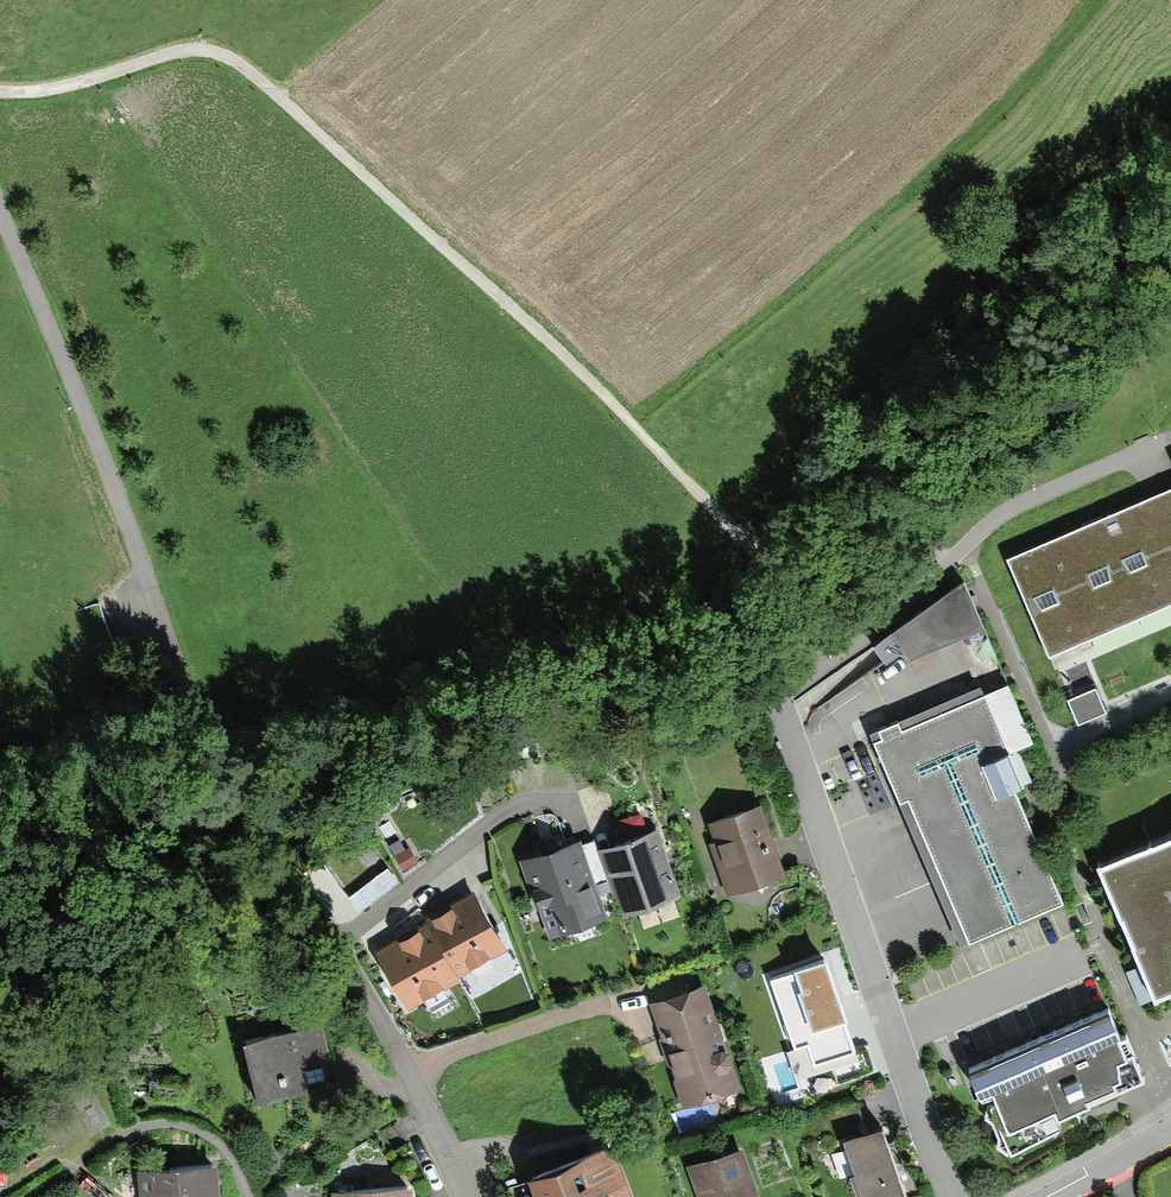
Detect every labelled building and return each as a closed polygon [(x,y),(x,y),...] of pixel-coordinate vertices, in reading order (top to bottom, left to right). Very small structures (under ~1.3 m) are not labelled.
[(1005,557),(1055,673),(1084,661),(1103,705),(1170,676),(1170,486),(1005,557)] [(967,588),(873,648),(885,666),(907,652),(914,661),(985,630),(967,588)] [(955,688),(1005,667),(991,632),(940,653),(955,688)] [(983,685),(870,731),(899,799),(906,796),(966,941),(1062,902),(1015,789),(1025,785),(1011,751),(1035,741),(1012,687),(988,697),(983,685)] [(1095,689),(1067,701),(1078,727),(1106,714),(1095,689)] [(762,809),(710,827),(716,844),(712,845),(730,897),(786,877),(762,809)] [(658,830),(597,850),(618,915),(679,895),(658,830)] [(1096,865),(1151,994),(1170,986),(1170,833),(1096,865)] [(581,842),(522,861),(548,937),(607,918),(581,842)] [(474,893),(426,921),(460,977),(507,949),(474,893)] [(426,921),(375,951),(408,1007),(460,977),(426,921)] [(826,963),(771,982),(793,1049),(786,1051),(796,1081),(836,1068),(841,1083),(878,1070),(869,1044),(855,1048),(842,1011),(826,963)] [(708,985),(648,1005),(681,1107),(741,1087),(708,985)] [(1112,1007),(971,1066),(983,1096),(985,1100),(1007,1151),(1053,1132),(1084,1119),(1078,1105),(1142,1078),(1112,1007)] [(323,1021),(247,1040),(262,1103),(339,1084),(323,1021)] [(844,1140),(863,1196),(907,1196),(883,1127),(844,1140)] [(509,1188),(512,1196),(631,1196),(613,1148),(509,1188)] [(689,1166),(699,1196),(761,1196),(745,1148),(689,1166)] [(136,1171),(138,1196),(220,1196),(218,1165),(136,1171)] [(331,1191),(331,1196),(416,1196),(415,1186),(331,1191)]
